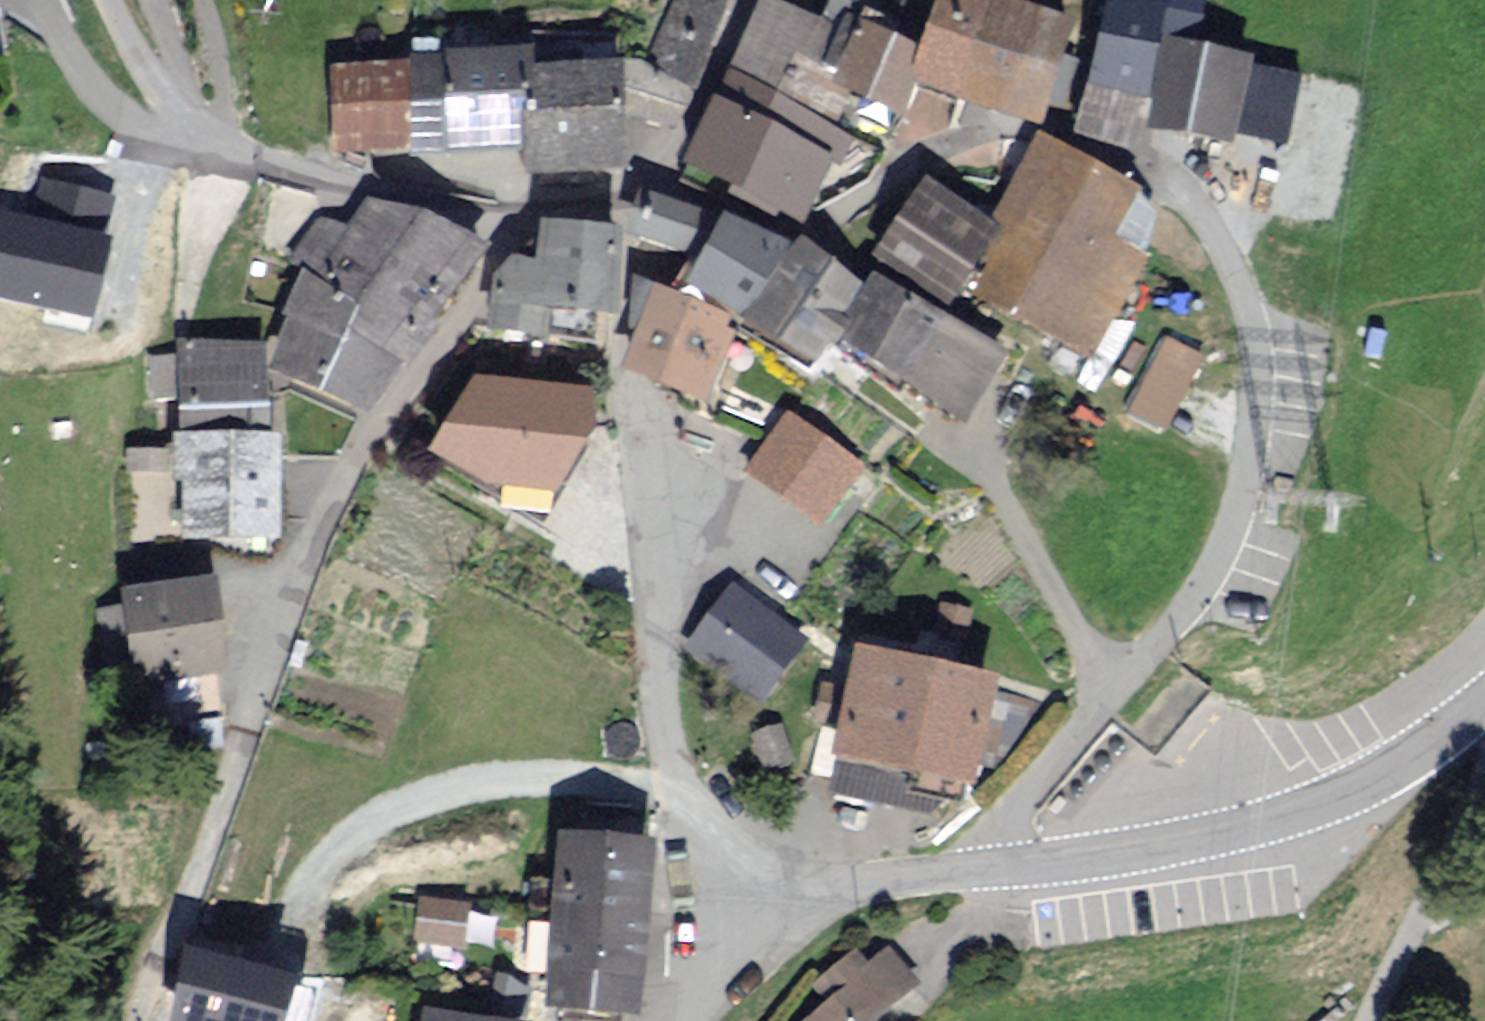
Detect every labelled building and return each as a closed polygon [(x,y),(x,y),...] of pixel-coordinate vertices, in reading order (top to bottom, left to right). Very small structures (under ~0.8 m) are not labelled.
[(324,69),(323,160),(403,158),(405,200),(516,206),(517,179),(625,175),(624,161),(650,162),(724,4),(712,0),(674,0),(638,69),(527,72),(525,54),(405,60),(405,68),(324,69)] [(902,88),(1030,132),(1064,33),(987,7),(990,0),(932,0),(912,60),(902,88)] [(1095,16),(1191,37),(1199,0),(1098,0),(1095,16)] [(704,105),(677,168),(799,232),(824,164),(812,160),(850,114),(890,125),(902,88),(912,60),(846,30),(841,41),(753,3),(711,107),(704,105)] [(1227,154),(1246,71),(1165,53),(1146,136),(1227,154)] [(1130,199),(1033,144),(985,229),(1001,237),(965,300),(1082,365),(1140,263),(1105,243),(1130,199)] [(985,229),(918,185),(867,262),(946,315),(1001,237),(985,229)] [(681,272),(703,220),(645,195),(623,247),(681,272)] [(472,244),(360,201),(339,231),(314,222),(283,264),(296,281),(258,375),(362,422),(398,376),(387,369),(430,321),(418,313),(472,244)] [(787,253),(718,220),(676,292),(732,325),(804,381),(826,346),(892,393),(936,325),(864,281),(855,294),(795,246),(787,253)] [(610,237),(532,229),(529,253),(486,287),(473,340),(538,348),(540,319),(607,323),(610,237)] [(732,325),(649,290),(615,372),(698,407),(732,325)] [(1118,411),(1161,433),(1196,364),(1153,343),(1118,411)] [(258,375),(258,351),(172,351),(172,415),(257,415),(258,375)] [(582,397),(467,384),(412,458),(470,496),(548,498),(582,442),(582,397)] [(858,472),(782,417),(738,479),(814,533),(858,472)] [(269,554),(270,444),(165,444),(165,489),(176,489),(175,553),(269,554)] [(754,707),(805,644),(730,585),(705,616),(680,647),(688,654),(754,707)] [(211,682),(203,588),(113,596),(114,612),(92,614),(97,654),(120,669),(122,691),(211,682)] [(966,614),(936,608),(930,635),(961,641),(966,614)] [(980,685),(849,655),(823,767),(954,798),(980,685)] [(1151,764),(1204,703),(1174,677),(1121,739),(1151,764)] [(784,770),(775,734),(747,741),(756,777),(784,770)] [(644,852),(546,844),(530,1019),(547,1020),(629,1020),(644,852)] [(459,909),(412,904),(408,948),(454,953),(459,909)] [(882,955),(862,972),(850,957),(806,993),(821,1011),(808,1020),(876,1020),(912,992),(882,955)] [(178,959),(166,1020),(246,1020),(255,974),(178,959)]
